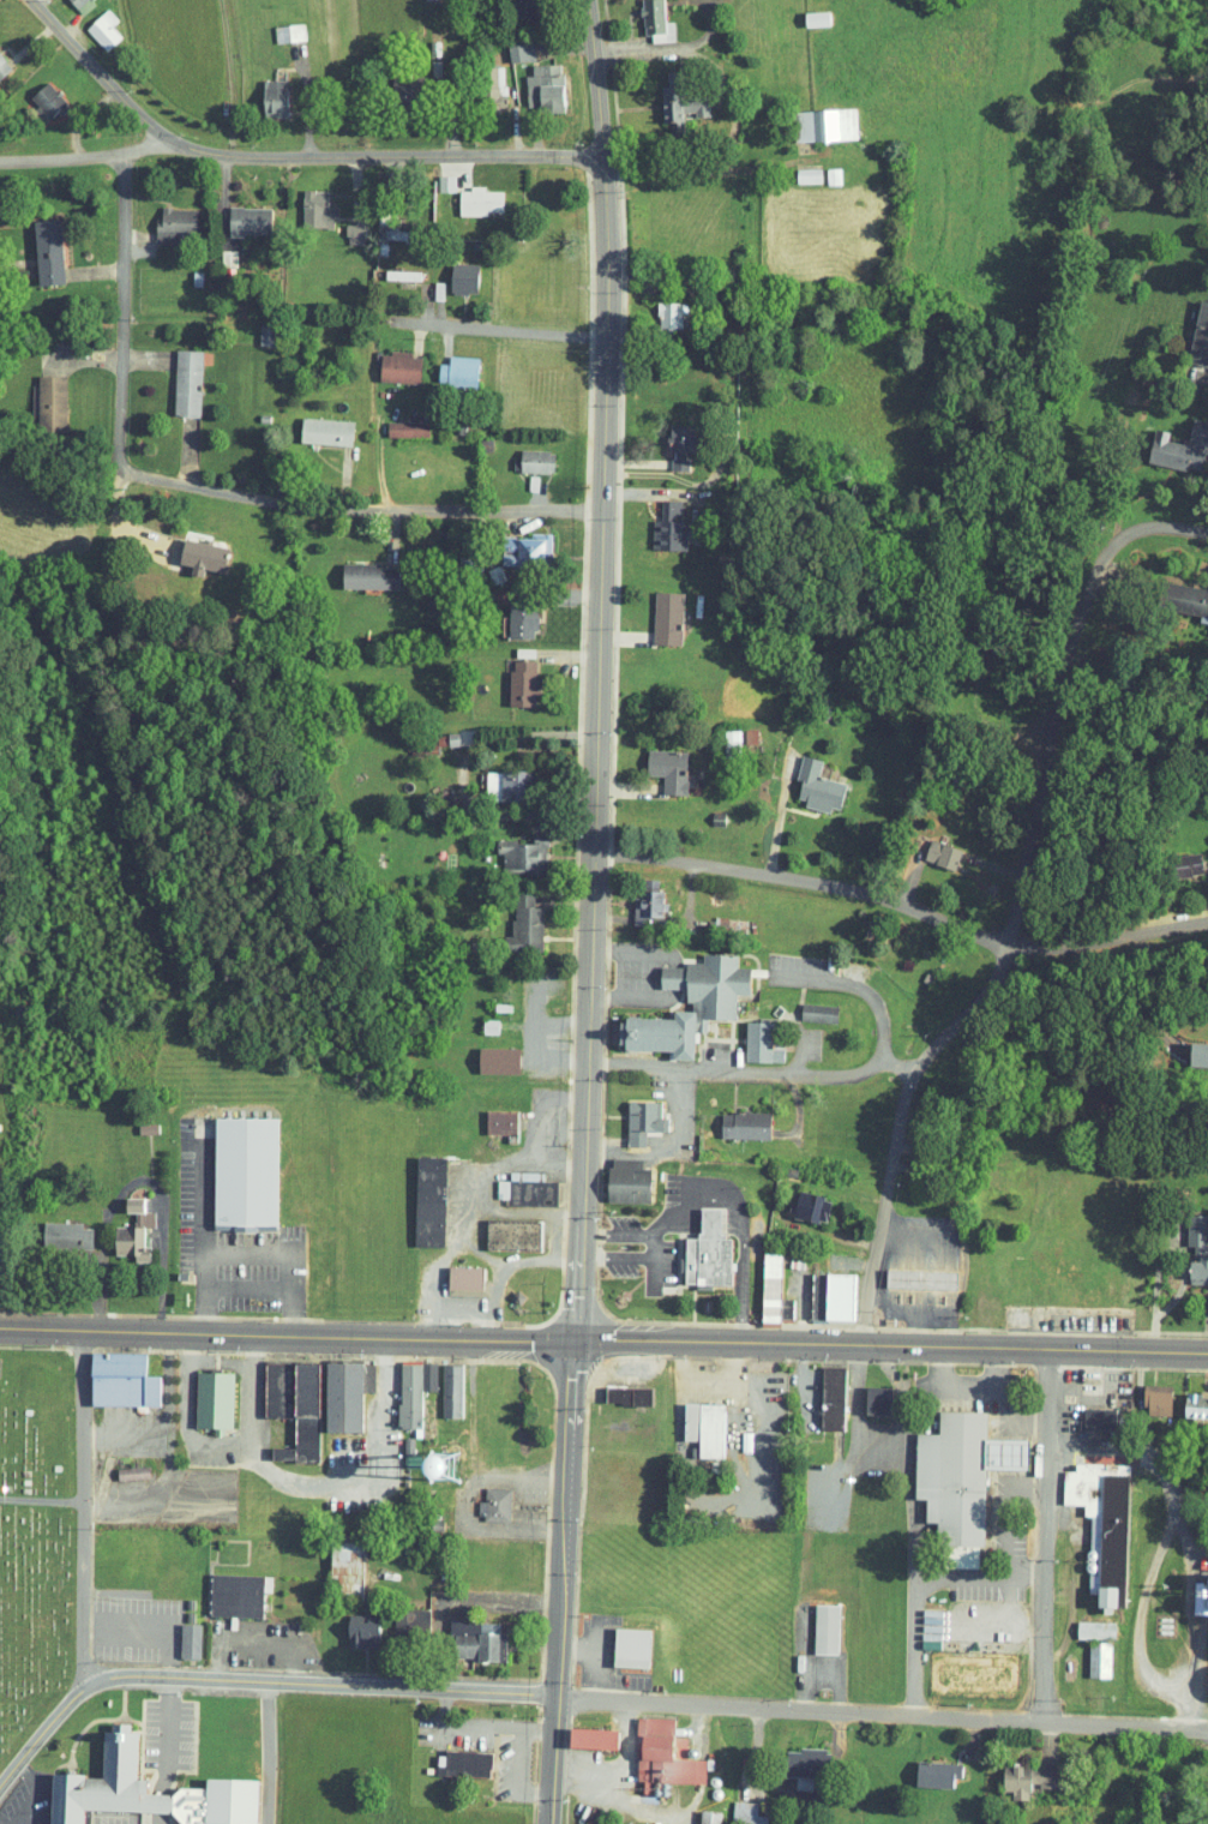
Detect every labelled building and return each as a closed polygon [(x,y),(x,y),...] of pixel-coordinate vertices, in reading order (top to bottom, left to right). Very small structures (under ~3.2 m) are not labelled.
[(632,37),(660,34),(659,25),(652,26),(650,0),(629,0),(632,37)] [(92,45),(108,30),(98,19),(104,13),(93,1),(71,21),(92,45)] [(816,4),(791,5),(792,20),(817,19),(816,4)] [(292,34),(290,16),(260,19),(262,36),(292,34)] [(520,54),(520,37),(495,38),(496,55),(520,54)] [(518,57),(518,68),(512,68),(513,104),(549,103),(548,57),(518,57)] [(492,102),(491,60),(469,61),(471,103),(492,102)] [(379,70),(378,92),(407,94),(408,71),(379,70)] [(273,73),(248,74),(250,111),(274,110),(273,73)] [(50,94),(34,75),(14,92),(30,110),(50,94)] [(649,116),(669,115),(668,78),(648,79),(649,116)] [(781,135),(844,133),(842,101),(779,104),(781,135)] [(783,177),(808,176),(807,161),(783,162),(783,177)] [(813,178),(827,178),(826,161),(812,162),(813,178)] [(445,209),(475,209),(475,206),(489,206),(489,184),(470,184),(470,179),(455,179),(455,184),(445,184),(445,209)] [(288,221),(321,221),(321,201),(313,200),(314,184),(289,183),(288,221)] [(183,202),(148,201),(148,211),(142,211),(141,234),(182,234),(183,202)] [(258,201),(215,201),(216,228),(258,227),(258,201)] [(20,214),(23,278),(49,277),(46,213),(20,214)] [(351,215),(332,216),(333,237),(351,237),(351,215)] [(464,287),(464,257),(438,256),(437,286),(464,287)] [(370,273),(406,274),(406,264),(371,263),(370,273)] [(1187,293),(1174,356),(1193,360),(1196,346),(1202,347),(1207,319),(1207,297),(1187,293)] [(667,322),(668,296),(645,295),(644,321),(667,322)] [(160,409),(187,409),(188,344),(162,343),(160,409)] [(407,348),(367,346),(366,374),(406,376),(407,348)] [(463,378),(464,350),(435,349),(435,357),(425,356),(424,377),(463,378)] [(52,369),(24,369),(24,425),(52,425),(52,369)] [(286,437),(339,439),(339,413),(287,412),(286,437)] [(1135,455),(1188,466),(1198,416),(1180,412),(1174,439),(1154,434),(1156,425),(1142,422),(1135,455)] [(373,430),(415,430),(415,415),(373,416),(373,430)] [(680,466),(682,420),(657,419),(655,465),(680,466)] [(540,467),(540,444),(507,443),(506,466),(540,467)] [(671,544),(672,512),(666,511),(667,493),(648,493),(648,516),(642,516),(642,543),(671,544)] [(537,526),(517,526),(516,532),(504,532),(504,548),(488,548),(488,558),(536,559),(537,526)] [(188,570),(190,562),(209,566),(215,541),(171,531),(165,557),(177,559),(176,567),(188,570)] [(328,581),(385,583),(385,559),(329,557),(328,581)] [(1207,591),(1207,585),(1150,575),(1146,602),(1187,609),(1186,615),(1204,618),(1207,591)] [(669,586),(641,585),(639,638),(668,638),(669,586)] [(495,603),(495,633),(522,633),(522,603),(495,603)] [(496,700),(522,700),(523,653),(497,652),(496,700)] [(633,769),(649,770),(649,788),(673,789),(674,746),(634,744),(633,769)] [(809,752),(788,747),(782,771),(788,773),(783,794),(825,804),(833,775),(805,768),(809,752)] [(472,765),(472,795),(515,795),(514,765),(472,765)] [(519,833),(483,833),(483,845),(489,845),(489,863),(524,864),(524,853),(533,853),(533,824),(519,824),(519,833)] [(910,852),(941,862),(948,841),(917,831),(910,852)] [(1159,848),(1162,869),(1190,865),(1188,845),(1159,848)] [(519,885),(500,885),(499,928),(491,928),(490,946),(528,947),(529,899),(519,899),(519,885)] [(680,1051),(680,1024),(693,1024),(693,1010),(722,1011),(723,985),(736,986),(737,959),(724,959),(724,946),(689,945),(689,954),(672,954),(672,959),(647,958),(646,981),(675,982),(674,1002),(660,1002),(659,1010),(611,1008),(611,1018),(608,1018),(607,1041),(658,1043),(658,1051),(680,1051)] [(824,1015),(824,998),(788,996),(787,1013),(824,1015)] [(469,1026),(484,1026),(484,1012),(469,1012),(469,1026)] [(731,1054),(770,1054),(770,1041),(758,1040),(758,1013),(732,1013),(731,1054)] [(1178,1035),(1177,1058),(1207,1059),(1207,1035),(1178,1035)] [(505,1040),(465,1040),(464,1065),(505,1066),(505,1040)] [(648,1094),(614,1093),(613,1139),(631,1139),(631,1122),(647,1123),(648,1094)] [(472,1125),(503,1126),(503,1103),(473,1103),(472,1125)] [(707,1130),(756,1132),(758,1106),(708,1104),(707,1130)] [(263,1110),(201,1109),(200,1222),(262,1223),(263,1110)] [(430,1239),(432,1150),(403,1149),(400,1238),(430,1239)] [(626,1152),(595,1151),(594,1194),(636,1196),(637,1161),(626,1161),(626,1152)] [(483,1172),(483,1191),(495,1191),(495,1197),(543,1198),(544,1173),(525,1173),(525,1165),(496,1164),(496,1173),(483,1172)] [(814,1215),(817,1189),(784,1184),(781,1211),(814,1215)] [(101,1248),(120,1248),(120,1254),(135,1254),(135,1239),(130,1239),(130,1220),(140,1220),(140,1205),(130,1205),(130,1190),(112,1190),(112,1205),(120,1205),(120,1219),(101,1219),(101,1248)] [(671,1229),(671,1277),(682,1277),(682,1282),(697,1282),(697,1277),(718,1277),(718,1228),(707,1228),(707,1200),(686,1200),(686,1229),(671,1229)] [(1177,1276),(1207,1277),(1207,1251),(1206,1251),(1207,1236),(1194,1236),(1195,1207),(1174,1206),(1173,1238),(1178,1238),(1177,1276)] [(79,1221),(68,1220),(69,1215),(30,1213),(29,1238),(78,1239),(79,1221)] [(473,1213),(472,1243),(527,1243),(527,1213),(473,1213)] [(748,1314),(766,1315),(768,1243),(750,1243),(748,1314)] [(469,1260),(435,1259),(434,1287),(468,1289),(469,1260)] [(873,1282),(942,1283),(943,1263),(873,1262),(873,1282)] [(799,1265),(798,1312),(841,1313),(841,1265),(799,1265)] [(145,1398),(146,1368),(131,1368),(131,1346),(78,1345),(76,1397),(145,1398)] [(273,1353),(251,1354),(252,1409),(274,1409),(273,1353)] [(313,1424),(349,1424),(348,1384),(361,1384),(360,1354),(312,1355),(313,1424)] [(305,1454),(305,1355),(281,1355),(280,1440),(258,1440),(258,1454),(305,1454)] [(386,1356),(385,1420),(407,1420),(408,1382),(422,1383),(423,1356),(386,1356)] [(428,1410),(448,1410),(448,1357),(428,1357),(428,1410)] [(830,1422),(831,1359),(809,1358),(808,1421),(830,1422)] [(218,1421),(219,1365),(183,1364),(182,1420),(218,1421)] [(1159,1378),(1132,1377),(1131,1407),(1158,1408),(1159,1378)] [(637,1398),(638,1380),(592,1378),(592,1396),(637,1398)] [(852,1407),(877,1407),(878,1380),(853,1379),(852,1407)] [(1173,1384),(1172,1411),(1205,1411),(1206,1385),(1173,1384)] [(709,1451),(710,1396),(671,1395),(670,1432),(686,1433),(685,1450),(709,1451)] [(1102,1401),(1068,1401),(1068,1423),(1102,1424),(1102,1401)] [(972,1461),(1015,1462),(1015,1432),(973,1431),(974,1404),(926,1403),(925,1426),(902,1426),(901,1491),(913,1491),(912,1514),(927,1515),(926,1560),(965,1561),(965,1539),(970,1539),(972,1461)] [(1115,1457),(1061,1456),(1061,1463),(1050,1463),(1049,1497),(1070,1497),(1070,1509),(1077,1509),(1076,1548),(1086,1548),(1086,1566),(1076,1566),(1076,1586),(1087,1586),(1087,1602),(1105,1603),(1106,1582),(1113,1582),(1115,1457)] [(135,1471),(135,1460),(103,1460),(103,1472),(135,1471)] [(467,1494),(466,1514),(496,1515),(497,1481),(471,1480),(471,1494),(467,1494)] [(348,1586),(349,1535),(317,1534),(316,1572),(321,1572),(320,1585),(348,1586)] [(1207,1602),(1207,1566),(1205,1565),(1198,1568),(1197,1580),(1183,1579),(1180,1599),(1207,1602)] [(196,1608),(248,1610),(249,1568),(197,1566),(196,1608)] [(824,1647),(825,1597),(801,1596),(800,1647),(824,1647)] [(381,1602),(381,1628),(415,1629),(415,1604),(381,1602)] [(365,1639),(366,1608),(335,1607),(334,1638),(365,1639)] [(492,1653),(493,1625),(485,1625),(485,1614),(436,1613),(436,1627),(440,1627),(440,1652),(492,1653)] [(1102,1614),(1063,1614),(1063,1631),(1102,1631),(1102,1614)] [(166,1652),(187,1652),(187,1617),(166,1616),(166,1652)] [(635,1660),(636,1622),(601,1621),(600,1659),(635,1660)] [(1098,1635),(1076,1635),(1075,1670),(1097,1670),(1098,1635)] [(660,1711),(623,1710),(622,1726),(627,1727),(625,1773),(630,1774),(629,1786),(636,1787),(637,1774),(692,1776),(693,1752),(659,1751),(660,1711)] [(169,1806),(169,1823),(185,1823),(223,1823),(223,1817),(243,1818),(245,1772),(192,1771),(192,1781),(162,1780),(161,1787),(133,1786),(133,1772),(120,1771),(122,1716),(97,1716),(97,1724),(89,1724),(88,1768),(38,1767),(36,1823),(69,1823),(70,1803),(169,1806)] [(556,1740),(604,1742),(605,1723),(557,1721),(556,1740)] [(781,1782),(799,1783),(799,1769),(813,1769),(814,1743),(773,1742),(772,1769),(782,1769),(781,1782)] [(423,1768),(477,1770),(478,1746),(424,1744),(423,1768)] [(903,1779),(939,1780),(940,1770),(948,1770),(949,1756),(904,1754),(903,1779)] [(1044,1780),(1044,1761),(991,1759),(990,1784),(1000,1784),(999,1792),(1016,1792),(1017,1779),(1044,1780)] [(743,1808),(744,1795),(721,1794),(720,1823),(752,1823),(753,1808),(743,1808)]
